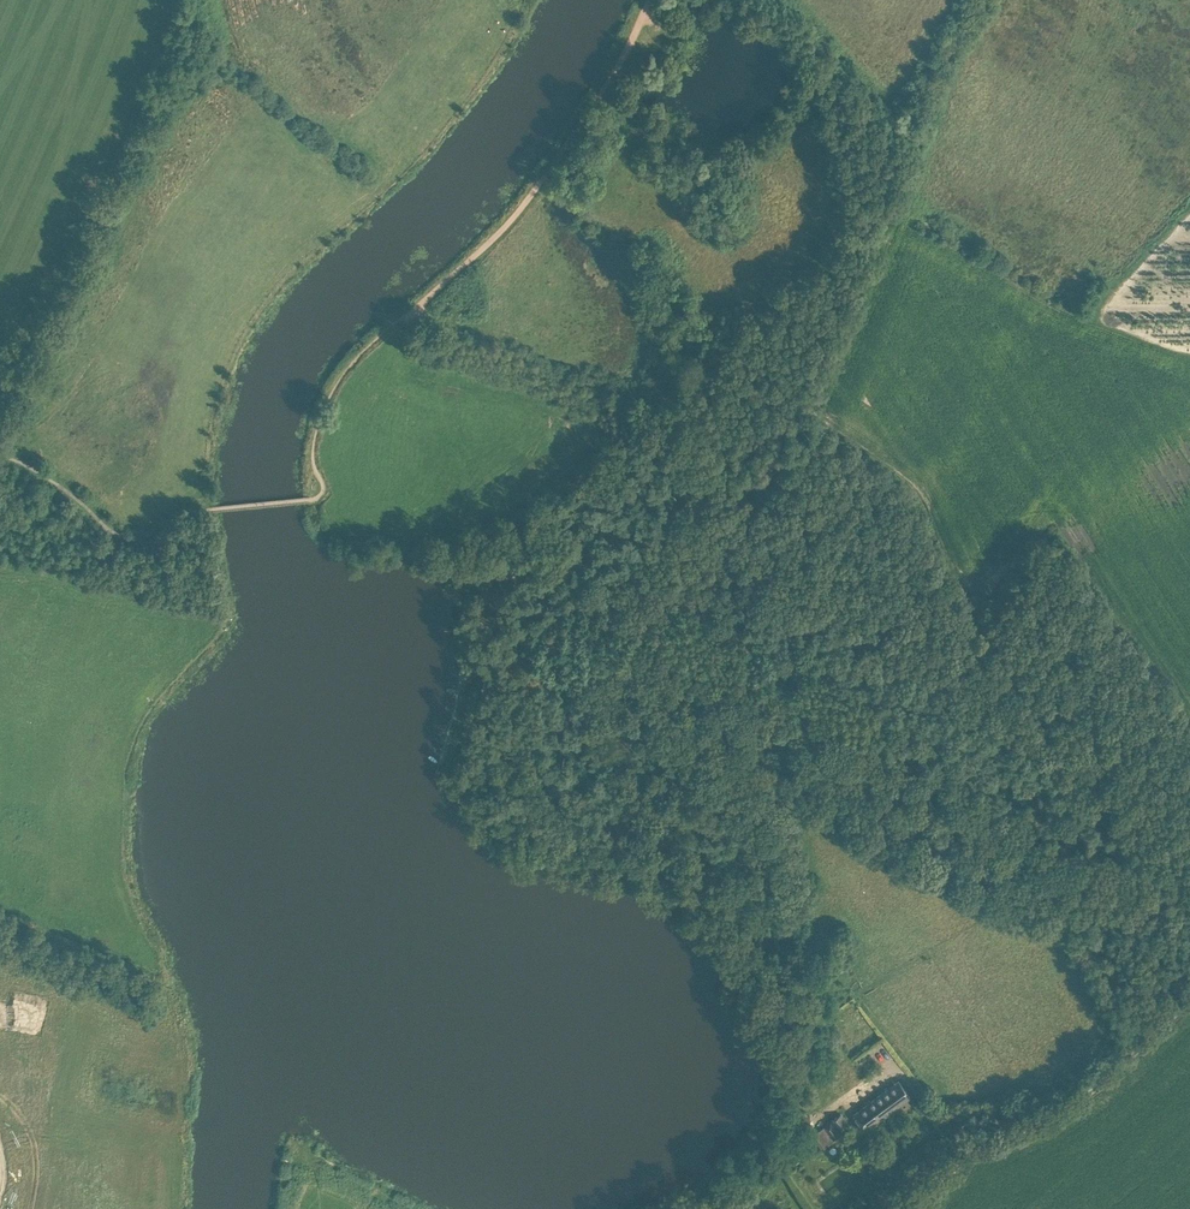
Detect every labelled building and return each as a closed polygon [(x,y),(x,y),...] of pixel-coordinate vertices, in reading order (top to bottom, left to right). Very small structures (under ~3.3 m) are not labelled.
[(853,1114),(858,1120),(865,1130),(910,1096),(899,1080),(853,1114)] [(841,1113),(824,1126),(811,1135),(822,1148),(851,1127),(841,1113)]
